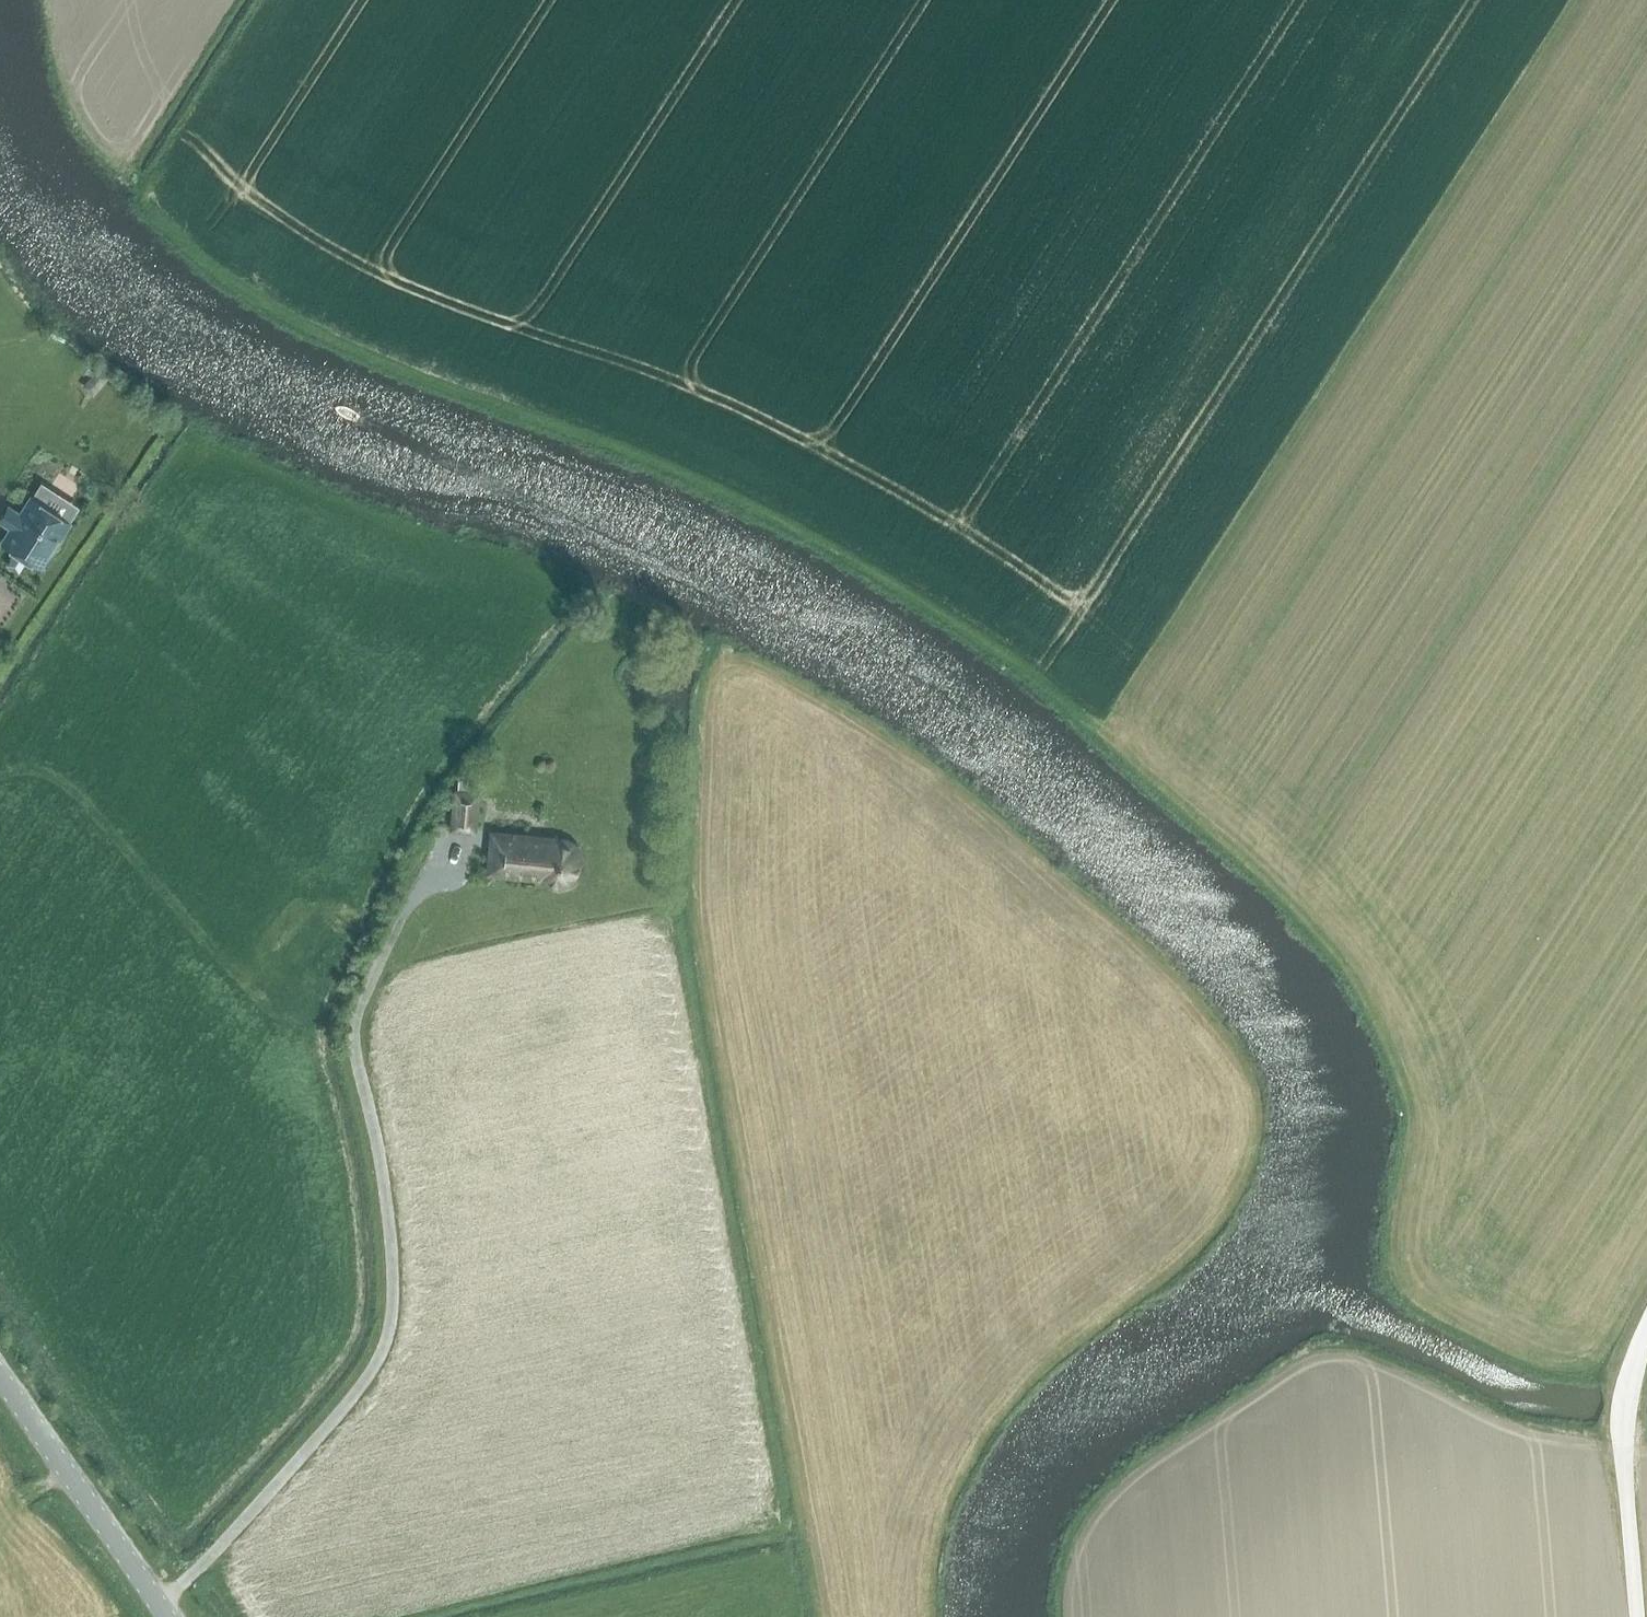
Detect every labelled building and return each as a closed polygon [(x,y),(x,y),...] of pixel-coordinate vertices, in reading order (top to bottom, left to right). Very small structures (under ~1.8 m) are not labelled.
[(4,524),(10,528),(0,542),(40,568),(70,522),(30,496),(19,513),(7,506),(0,516),(0,522),(4,524)] [(451,797),(447,832),(477,834),(479,798),(485,787),(448,784),(451,797)] [(570,841),(562,838),(493,832),(489,871),(541,876),(549,882),(557,885),(566,884),(574,880),(580,873),(582,864),(582,855),(577,847),(570,841)]
